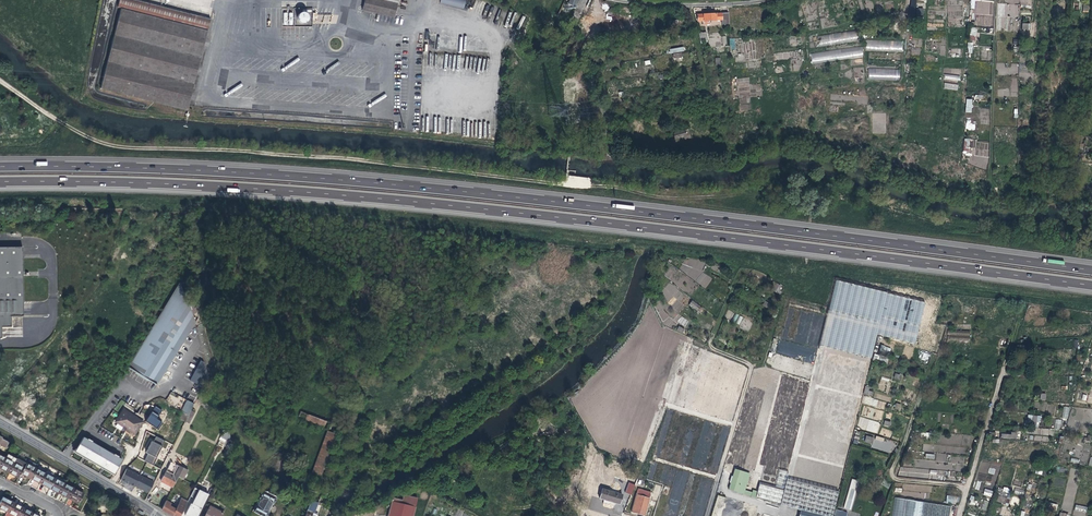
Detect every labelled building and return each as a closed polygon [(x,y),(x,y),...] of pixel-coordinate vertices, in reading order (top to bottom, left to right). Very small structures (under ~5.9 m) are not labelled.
[(190,15),(133,0),(119,0),(117,7),(121,7),(188,25),(190,15)] [(362,10),(394,18),(398,0),(364,0),(362,10)] [(466,0),(441,0),(440,3),(464,9),(466,0)] [(993,10),(993,1),(976,1),(976,14),(990,14),(990,10),(993,10)] [(1005,5),(1005,10),(1009,10),(1009,17),(1018,17),(1018,5),(1005,5)] [(100,89),(187,110),(209,20),(190,15),(188,25),(121,7),(100,89)] [(304,12),(302,12),(300,13),(299,14),(298,16),(298,17),(298,18),(298,20),(299,21),(300,22),(302,23),(303,23),(304,23),(306,22),(307,21),(308,20),(308,18),(308,17),(308,16),(308,15),(306,13),(305,13),(304,12)] [(722,24),(729,24),(728,13),(697,14),(697,21),(702,21),(703,25),(710,25),(709,21),(722,20),(722,24)] [(739,18),(739,19),(740,30),(755,29),(754,17),(739,18)] [(1009,30),(1008,17),(1001,18),(1001,26),(1005,26),(1005,30),(1009,30)] [(677,27),(685,25),(684,19),(676,20),(677,27)] [(904,28),(872,27),(872,33),(891,34),(890,37),(903,37),(904,28)] [(856,31),(820,36),(820,41),(818,41),(818,46),(835,44),(835,43),(858,40),(856,31)] [(706,32),(699,33),(699,36),(700,41),(707,40),(706,32)] [(865,40),(865,50),(902,51),(903,41),(865,40)] [(812,63),(863,57),(862,46),(811,53),(812,63)] [(900,80),(900,69),(869,68),(868,79),(900,80)] [(688,129),(673,132),(675,142),(690,138),(688,129)] [(970,144),(970,139),(964,139),(964,151),(970,151),(970,148),(975,148),(975,144),(970,144)] [(1,337),(1,327),(11,326),(11,325),(11,316),(13,316),(23,315),(22,247),(0,247),(0,337),(1,337)] [(819,346),(825,348),(870,359),(876,335),(914,344),(925,303),(886,294),(887,293),(836,280),(828,310),(819,346)] [(185,281),(179,282),(179,283),(152,326),(130,362),(127,367),(157,385),(195,322),(187,302),(193,300),(185,281)] [(777,284),(772,290),(780,295),(781,292),(779,290),(781,286),(777,284)] [(819,346),(828,310),(790,300),(780,339),(818,349),(819,346)] [(692,301),(689,304),(700,313),(703,309),(692,301)] [(682,317),(678,322),(684,326),(688,321),(682,317)] [(948,331),(947,340),(970,340),(970,331),(948,331)] [(882,344),(879,351),(888,356),(891,349),(882,344)] [(825,348),(805,426),(808,427),(850,438),(851,438),(871,360),(870,359),(825,348)] [(814,356),(805,354),(803,361),(813,363),(814,356)] [(1006,366),(1007,372),(1007,377),(1023,377),(1022,365),(1009,366),(1006,366)] [(810,382),(809,382),(762,370),(761,374),(753,372),(729,465),(761,473),(757,491),(755,496),(780,503),(800,425),(810,382)] [(864,394),(872,396),(873,392),(869,391),(870,387),(866,386),(864,394)] [(178,418),(185,421),(191,410),(191,409),(185,406),(178,418)] [(1061,418),(1067,419),(1070,408),(1064,406),(1061,418)] [(671,487),(662,515),(704,515),(730,427),(668,407),(646,479),(671,487)] [(135,434),(143,422),(124,409),(115,421),(135,434)] [(189,423),(195,412),(191,410),(185,421),(189,423)] [(324,427),(326,421),(300,411),(297,417),(324,427)] [(140,434),(140,435),(141,435),(142,438),(143,439),(149,442),(151,437),(154,432),(159,434),(165,422),(161,420),(158,425),(152,422),(147,423),(141,433),(140,433),(140,434)] [(850,438),(808,427),(805,426),(800,425),(780,503),(780,504),(801,509),(828,515),(831,515),(850,438)] [(312,473),(320,476),(336,434),(327,431),(312,473)] [(866,435),(864,442),(871,444),(873,438),(866,435)] [(163,440),(155,436),(152,442),(150,441),(145,452),(148,453),(144,460),(153,465),(159,451),(158,451),(159,450),(163,440)] [(108,470),(114,473),(122,459),(118,457),(110,452),(95,443),(87,439),(83,437),(75,451),(81,454),(81,453),(85,455),(85,456),(87,458),(87,456),(89,458),(89,459),(94,462),(100,465),(100,464),(103,465),(102,466),(104,468),(104,466),(108,469),(108,470)] [(8,442),(2,439),(0,441),(0,444),(6,447),(8,442)] [(81,454),(75,451),(74,452),(113,474),(114,473),(108,470),(108,469),(104,466),(104,468),(102,466),(103,465),(100,464),(100,465),(94,462),(89,459),(89,458),(87,456),(87,458),(85,456),(85,455),(81,453),(81,454)] [(5,457),(0,467),(0,468),(3,470),(9,473),(16,459),(7,454),(5,457)] [(26,464),(16,459),(9,473),(14,476),(19,478),(21,473),(26,464)] [(28,460),(26,464),(21,473),(26,476),(31,478),(36,468),(38,465),(28,460)] [(168,485),(173,487),(178,477),(184,479),(188,471),(177,465),(172,474),(166,470),(161,481),(162,481),(168,485)] [(728,489),(751,496),(752,492),(744,490),(749,474),(736,470),(736,468),(735,467),(728,489)] [(899,475),(928,478),(929,469),(900,467),(899,475)] [(46,473),(36,468),(31,478),(35,480),(40,483),(46,473)] [(139,475),(126,469),(121,479),(128,483),(134,486),(139,475)] [(55,478),(46,473),(40,483),(47,487),(50,488),(55,478)] [(154,482),(139,475),(134,486),(141,489),(148,493),(154,482)] [(624,493),(630,496),(635,485),(629,482),(632,476),(629,475),(626,482),(628,483),(624,493)] [(65,483),(55,478),(50,488),(56,492),(59,493),(65,483)] [(852,479),(844,508),(851,510),(859,481),(852,479)] [(74,488),(65,483),(59,493),(63,496),(69,498),(74,488)] [(200,488),(195,486),(191,495),(196,497),(200,488)] [(659,497),(661,488),(655,486),(653,495),(659,497)] [(84,493),(74,488),(69,498),(73,501),(78,503),(84,493)] [(651,492),(638,488),(631,512),(644,515),(651,492)] [(602,489),(599,498),(619,504),(622,494),(602,489)] [(995,491),(993,500),(1000,502),(1004,503),(1006,503),(1008,494),(995,491)] [(253,512),(262,515),(266,515),(276,497),(266,492),(261,501),(259,500),(253,512)] [(388,515),(413,515),(417,498),(403,495),(401,503),(399,503),(400,499),(392,498),(388,515)] [(0,502),(0,508),(7,512),(12,502),(7,499),(3,496),(1,501),(0,502)] [(915,501),(895,497),(892,515),(913,515),(915,501)] [(181,498),(176,509),(169,505),(165,511),(170,514),(173,515),(180,515),(187,502),(183,500),(181,498)] [(164,503),(161,509),(165,511),(169,505),(170,503),(166,500),(164,503)] [(915,501),(913,515),(949,515),(950,506),(915,501)] [(12,502),(7,512),(5,515),(17,515),(22,507),(18,504),(12,502)] [(1056,511),(1058,505),(1050,503),(1048,509),(1056,511)] [(201,508),(191,504),(186,515),(188,515),(197,515),(201,508)] [(1076,504),(1074,510),(1086,513),(1087,507),(1076,504)] [(223,513),(209,506),(205,515),(221,515),(223,513)] [(22,507),(17,515),(29,515),(31,512),(27,509),(22,507)]
